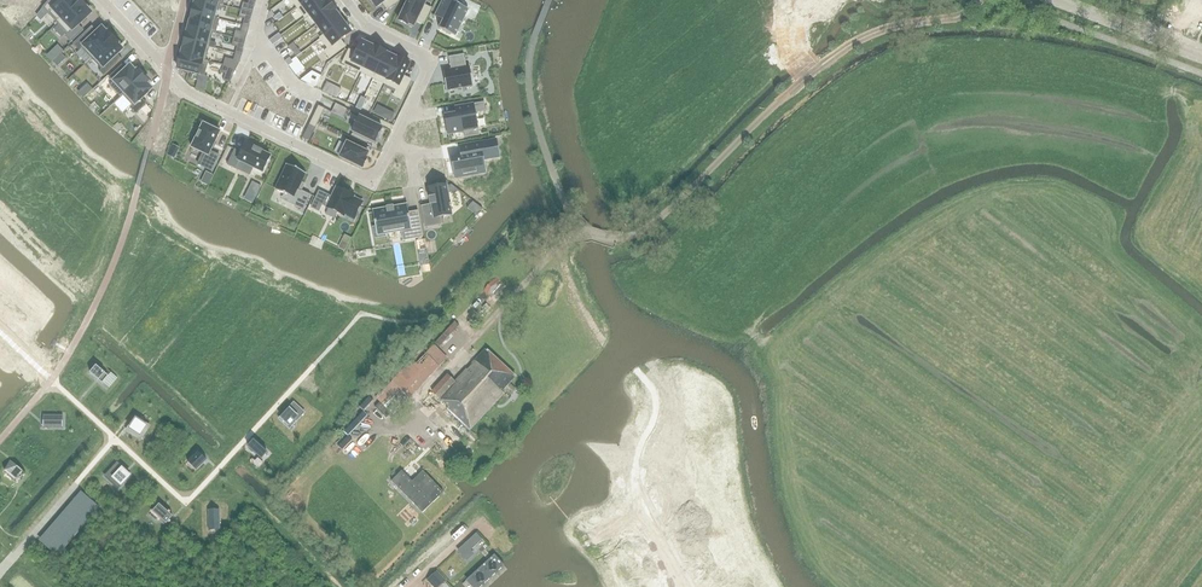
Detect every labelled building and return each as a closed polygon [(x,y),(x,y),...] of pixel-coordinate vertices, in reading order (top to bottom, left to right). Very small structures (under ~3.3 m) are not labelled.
[(43,8),(57,23),(81,2),(79,0),(50,0),(43,8)] [(192,12),(216,19),(216,18),(220,5),(203,0),(195,0),(192,12)] [(296,7),(305,18),(309,15),(308,15),(328,0),(306,0),(296,7)] [(328,0),(308,15),(309,15),(316,25),(335,10),(328,0)] [(376,8),(382,3),(387,9),(399,0),(370,0),(376,8)] [(398,21),(407,26),(408,24),(413,27),(416,21),(423,24),(431,9),(424,5),(426,0),(408,0),(398,21)] [(438,28),(455,37),(469,10),(449,0),(442,0),(434,15),(432,14),(432,15),(442,20),(438,28)] [(81,2),(57,23),(67,34),(65,36),(71,42),(83,31),(77,25),(91,13),(81,2)] [(335,10),(316,25),(323,35),(324,36),(343,21),(336,11),(335,10)] [(192,12),(188,26),(213,33),(215,34),(219,19),(216,18),(216,19),(192,12)] [(279,13),(275,16),(278,21),(283,17),(279,13)] [(244,19),(242,25),(249,27),(250,20),(244,18),(244,19)] [(323,35),(320,38),(328,49),(324,51),(329,58),(345,46),(341,40),(351,32),(343,21),(324,36),(323,35)] [(240,32),(247,34),(249,27),(242,25),(240,32)] [(188,26),(184,40),(209,47),(215,48),(216,44),(210,43),(213,33),(188,26)] [(92,27),(73,44),(79,50),(81,48),(91,58),(113,38),(107,32),(107,33),(102,27),(96,32),(92,27)] [(278,33),(274,37),(277,42),(282,38),(278,33)] [(274,37),(269,41),(272,45),(277,42),(274,37)] [(104,76),(122,59),(117,54),(122,50),(117,44),(118,44),(113,38),(91,58),(101,69),(99,71),(104,76)] [(184,40),(181,55),(205,61),(205,60),(209,47),(184,40)] [(349,50),(342,63),(361,73),(374,46),(373,46),(362,41),(356,53),(349,50)] [(293,43),(288,46),(292,52),(297,48),(293,43)] [(237,47),(235,53),(241,55),(243,48),(237,46),(237,47)] [(374,46),(361,73),(373,78),(386,52),(374,46)] [(386,52),(373,78),(385,84),(398,58),(397,58),(386,53),(386,52)] [(233,60),(239,62),(241,55),(235,53),(233,60)] [(443,71),(446,90),(473,86),(469,67),(466,67),(464,54),(448,57),(451,70),(443,71)] [(181,55),(177,69),(204,76),(208,61),(205,60),(205,61),(181,55)] [(289,58),(284,62),(288,66),(293,63),(289,58)] [(398,58),(385,84),(396,90),(393,96),(401,100),(411,80),(404,76),(410,64),(398,58)] [(122,66),(109,77),(113,82),(109,85),(121,97),(123,95),(122,95),(142,76),(137,71),(135,72),(130,66),(126,70),(122,66)] [(312,72),(301,80),(315,87),(321,76),(312,72)] [(225,74),(223,80),(229,82),(233,75),(225,73),(225,74)] [(142,76),(122,95),(123,95),(132,106),(130,108),(136,114),(146,104),(141,98),(151,89),(146,83),(147,82),(142,76)] [(327,82),(323,91),(337,98),(341,89),(327,82)] [(88,85),(83,90),(88,95),(93,91),(88,85)] [(457,114),(445,116),(448,134),(463,131),(464,137),(479,135),(475,112),(485,111),(484,102),(455,107),(457,114)] [(318,106),(312,119),(318,122),(324,109),(318,106)] [(387,110),(384,118),(390,122),(394,114),(387,110)] [(359,117),(352,131),(374,143),(382,128),(359,117)] [(312,119),(308,125),(315,128),(318,122),(312,119)] [(220,132),(203,123),(191,148),(203,153),(197,164),(212,171),(219,156),(210,152),(220,132)] [(346,142),(339,157),(362,168),(367,159),(365,158),(368,153),(346,142)] [(462,161),(453,163),(455,178),(483,173),(481,160),(489,159),(486,142),(459,147),(462,161)] [(234,150),(227,165),(235,169),(239,161),(262,172),(270,156),(246,144),(241,153),(234,150)] [(172,145),(167,155),(169,157),(174,148),(178,150),(179,148),(172,145)] [(303,210),(310,195),(298,189),(305,174),(306,173),(286,164),(286,165),(275,189),(274,189),(297,200),(294,206),(303,210)] [(252,183),(248,191),(256,196),(260,187),(252,183)] [(429,199),(430,205),(421,207),(425,227),(441,224),(440,217),(452,215),(450,208),(451,207),(451,204),(450,204),(446,186),(428,189),(430,198),(429,199)] [(319,192),(311,208),(318,211),(321,205),(344,216),(344,215),(353,219),(362,202),(353,198),(353,197),(336,188),(331,198),(319,192)] [(372,227),(374,239),(386,237),(385,234),(401,231),(403,241),(422,237),(418,211),(408,213),(407,204),(372,210),(375,227),(372,227)] [(344,235),(341,241),(348,244),(351,238),(344,235)] [(411,359),(412,360),(398,375),(376,399),(393,415),(416,392),(447,358),(434,345),(426,353),(422,348),(411,359)] [(501,392),(515,377),(485,349),(474,361),(475,362),(468,371),(466,370),(455,382),(447,375),(432,392),(448,407),(446,409),(469,430),(504,394),(501,392)] [(102,383),(108,376),(96,365),(89,372),(102,383)] [(302,413),(293,404),(280,419),(289,427),(302,413)] [(43,427),(62,427),(62,415),(43,415),(43,416),(46,416),(46,427),(43,427)] [(137,419),(129,429),(139,437),(147,427),(137,419)] [(253,440),(247,446),(261,459),(267,453),(253,440)] [(198,451),(187,462),(196,471),(207,460),(198,451)] [(10,460),(4,472),(9,475),(8,476),(13,481),(24,473),(10,460)] [(117,465),(106,476),(118,487),(129,476),(117,465)] [(402,471),(391,481),(422,513),(443,492),(423,471),(412,481),(402,471)] [(81,492),(39,540),(57,555),(98,507),(81,492)] [(152,512),(166,524),(173,516),(159,504),(152,512)] [(219,510),(208,510),(209,531),(220,530),(219,510)] [(702,528),(684,538),(694,557),(722,543),(715,529),(721,526),(714,513),(698,521),(702,528)] [(476,534),(465,544),(470,550),(481,540),(476,534)] [(705,579),(709,586),(731,586),(740,582),(731,566),(739,563),(733,552),(717,560),(722,570),(705,579)] [(467,579),(474,586),(480,586),(504,565),(494,555),(467,579)] [(445,582),(436,572),(427,581),(433,586),(439,586),(445,582)] [(652,572),(631,583),(634,586),(660,586),(652,572)]
